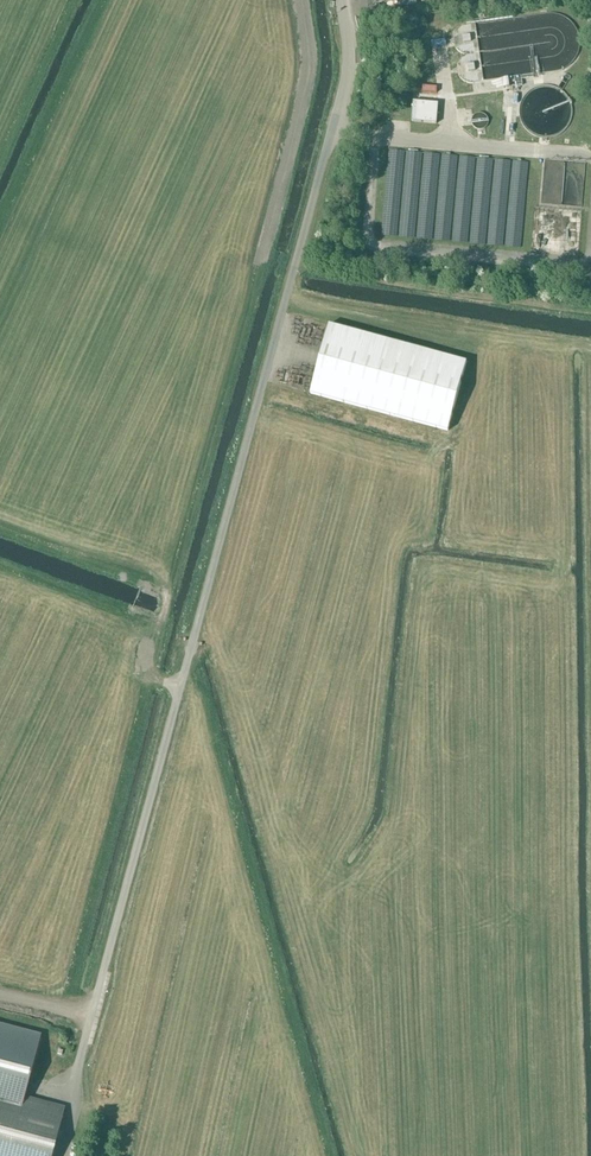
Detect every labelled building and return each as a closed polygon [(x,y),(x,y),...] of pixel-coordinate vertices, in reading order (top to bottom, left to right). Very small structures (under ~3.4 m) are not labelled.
[(437,124),(438,104),(413,102),(412,122),(437,124)] [(448,431),(467,362),(329,325),(310,394),(448,431)] [(64,1107),(62,1106),(22,1095),(38,1034),(0,1024),(0,1155),(51,1155),(64,1107)]
